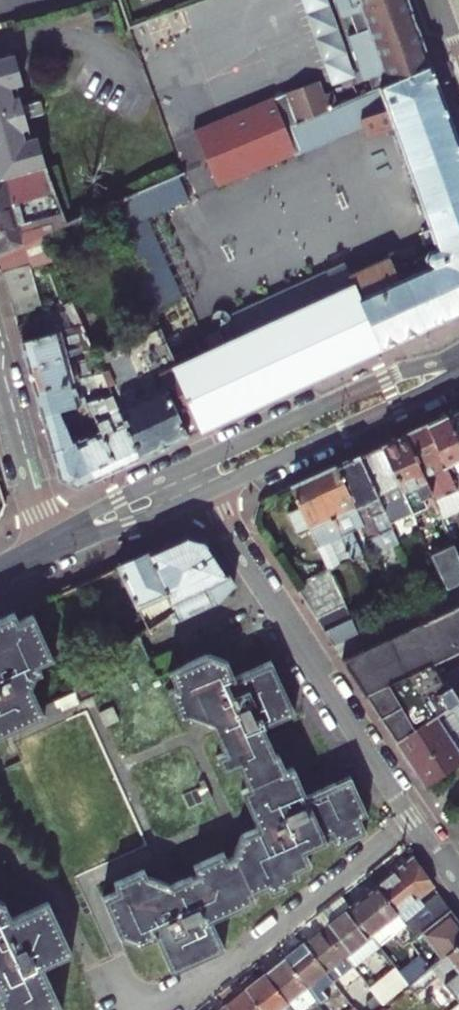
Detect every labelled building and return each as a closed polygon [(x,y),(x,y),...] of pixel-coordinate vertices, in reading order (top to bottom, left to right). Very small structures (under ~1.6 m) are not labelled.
[(409,0),(338,0),(343,15),(352,13),(358,30),(349,33),(365,78),(374,75),(378,86),(431,63),(409,0)] [(325,58),(349,49),(331,1),(307,10),(325,58)] [(0,53),(0,164),(3,174),(47,162),(40,133),(33,136),(17,78),(24,77),(16,48),(0,53)] [(431,63),(378,86),(385,103),(359,114),(362,122),(366,132),(393,123),(430,226),(423,229),(427,240),(434,238),(436,243),(428,246),(427,248),(426,250),(425,252),(426,254),(427,255),(428,257),(430,258),(432,258),(398,274),(388,254),(347,272),(380,344),(458,308),(458,143),(431,63)] [(279,96),(290,125),(340,103),(343,102),(338,89),(330,92),(326,82),(295,92),(279,96)] [(200,129),(221,176),(297,142),(290,125),(279,96),(278,95),(200,129)] [(351,130),(340,103),(290,125),(297,142),(302,152),(351,130)] [(26,239),(45,230),(72,219),(47,162),(3,174),(0,175),(0,250),(26,239)] [(106,206),(118,233),(191,199),(181,173),(106,206)] [(60,267),(45,230),(26,239),(34,257),(42,274),(60,267)] [(2,265),(34,257),(26,239),(0,250),(0,258),(2,265)] [(31,261),(2,268),(6,282),(35,275),(31,261)] [(35,275),(6,282),(11,298),(39,290),(35,275)] [(202,426),(368,350),(338,286),(189,354),(186,346),(171,353),(202,426)] [(43,303),(39,290),(11,298),(14,312),(43,303)] [(21,336),(29,364),(86,348),(95,346),(74,299),(68,302),(69,309),(18,323),(21,336)] [(114,392),(122,408),(141,454),(202,426),(171,353),(160,326),(97,353),(101,360),(105,370),(111,383),(114,392)] [(29,364),(36,388),(93,374),(105,370),(101,360),(90,362),(86,348),(29,364)] [(42,412),(65,405),(114,392),(111,383),(97,387),(93,374),(36,388),(42,412)] [(79,482),(95,475),(78,435),(65,405),(42,412),(60,476),(79,482)] [(141,454),(122,408),(99,418),(101,424),(118,464),(141,454)] [(450,413),(458,433),(458,409),(450,413)] [(450,413),(429,423),(458,489),(458,433),(450,413)] [(458,497),(458,489),(429,423),(407,433),(437,500),(440,506),(458,497)] [(118,464),(101,424),(78,435),(95,475),(118,464)] [(437,500),(407,433),(384,444),(413,510),(437,500)] [(361,455),(390,520),(413,510),(384,444),(361,455)] [(361,455),(338,465),(365,524),(377,551),(400,541),(390,520),(361,455)] [(315,475),(356,566),(359,572),(367,568),(360,551),(363,550),(353,529),(365,524),(338,465),(315,475)] [(293,486),(302,505),(312,527),(321,546),(330,541),(340,564),(342,563),(346,571),(356,566),(315,475),(293,486)] [(312,527),(302,505),(292,511),(301,532),(312,527)] [(121,566),(151,627),(177,610),(180,615),(223,594),(237,580),(211,539),(190,535),(121,566)] [(438,565),(458,556),(458,550),(455,541),(431,551),(438,565)] [(448,588),(458,583),(458,556),(438,565),(448,588)] [(297,584),(318,616),(347,603),(331,567),(297,584)] [(318,616),(327,629),(353,617),(347,603),(318,616)] [(345,657),(368,692),(433,660),(458,648),(458,605),(345,657)] [(51,713),(34,674),(50,667),(44,655),(55,650),(37,612),(25,618),(22,610),(0,620),(0,737),(7,733),(51,713)] [(327,629),(334,640),(359,629),(353,617),(327,629)] [(178,666),(170,670),(176,685),(168,688),(182,719),(205,708),(221,744),(223,743),(226,749),(217,754),(225,772),(241,765),(250,786),(242,789),(259,826),(243,833),(250,848),(228,858),(225,851),(194,865),(199,874),(193,877),(192,874),(155,891),(145,869),(115,882),(118,890),(104,896),(122,934),(135,928),(142,942),(157,935),(174,972),(226,948),(212,919),(256,899),(253,892),(268,885),(271,892),(287,885),(285,880),(299,874),(296,868),(311,862),(305,849),(327,839),(325,836),(331,834),(335,842),(367,827),(360,813),(367,810),(350,773),(308,793),(295,764),(287,768),(279,751),(276,752),(264,725),(296,710),(271,658),(235,674),(229,660),(214,667),(208,653),(178,666)] [(397,737),(457,700),(458,699),(458,693),(449,676),(445,678),(433,660),(368,692),(397,737)] [(414,762),(458,734),(458,702),(457,700),(397,737),(414,762)] [(414,762),(428,783),(458,763),(458,734),(414,762)] [(416,853),(382,880),(411,915),(409,916),(412,921),(421,934),(455,907),(443,890),(424,905),(418,897),(437,881),(416,853)] [(411,915),(382,880),(355,901),(378,929),(384,944),(412,921),(409,916),(411,915)] [(1,991),(0,991),(0,1009),(60,1009),(41,967),(71,953),(47,901),(10,918),(3,903),(0,904),(0,988),(1,991)] [(355,901),(328,923),(349,951),(378,929),(355,901)] [(455,907),(421,934),(415,939),(428,959),(422,964),(428,970),(451,951),(458,944),(458,912),(455,907)] [(331,965),(349,951),(328,923),(310,937),(331,965)] [(331,965),(310,937),(289,953),(318,993),(326,1005),(346,991),(331,965)] [(451,951),(458,961),(458,944),(451,951)] [(451,951),(428,970),(416,979),(422,987),(443,971),(458,992),(458,961),(451,951)] [(289,953),(271,968),(299,1006),(318,993),(289,953)] [(271,968),(262,975),(258,971),(247,980),(251,985),(270,1009),(294,1009),(299,1006),(271,968)] [(379,980),(371,985),(385,1005),(410,984),(401,971),(383,985),(379,980)] [(356,1004),(360,1009),(379,1009),(385,1005),(371,985),(368,980),(354,991),(358,997),(353,1001),(356,1004)] [(432,990),(442,1005),(456,996),(447,981),(432,990)] [(251,985),(232,1000),(240,1009),(270,1009),(251,985)] [(232,1000),(223,1006),(219,1002),(208,1009),(240,1009),(232,1000)]
